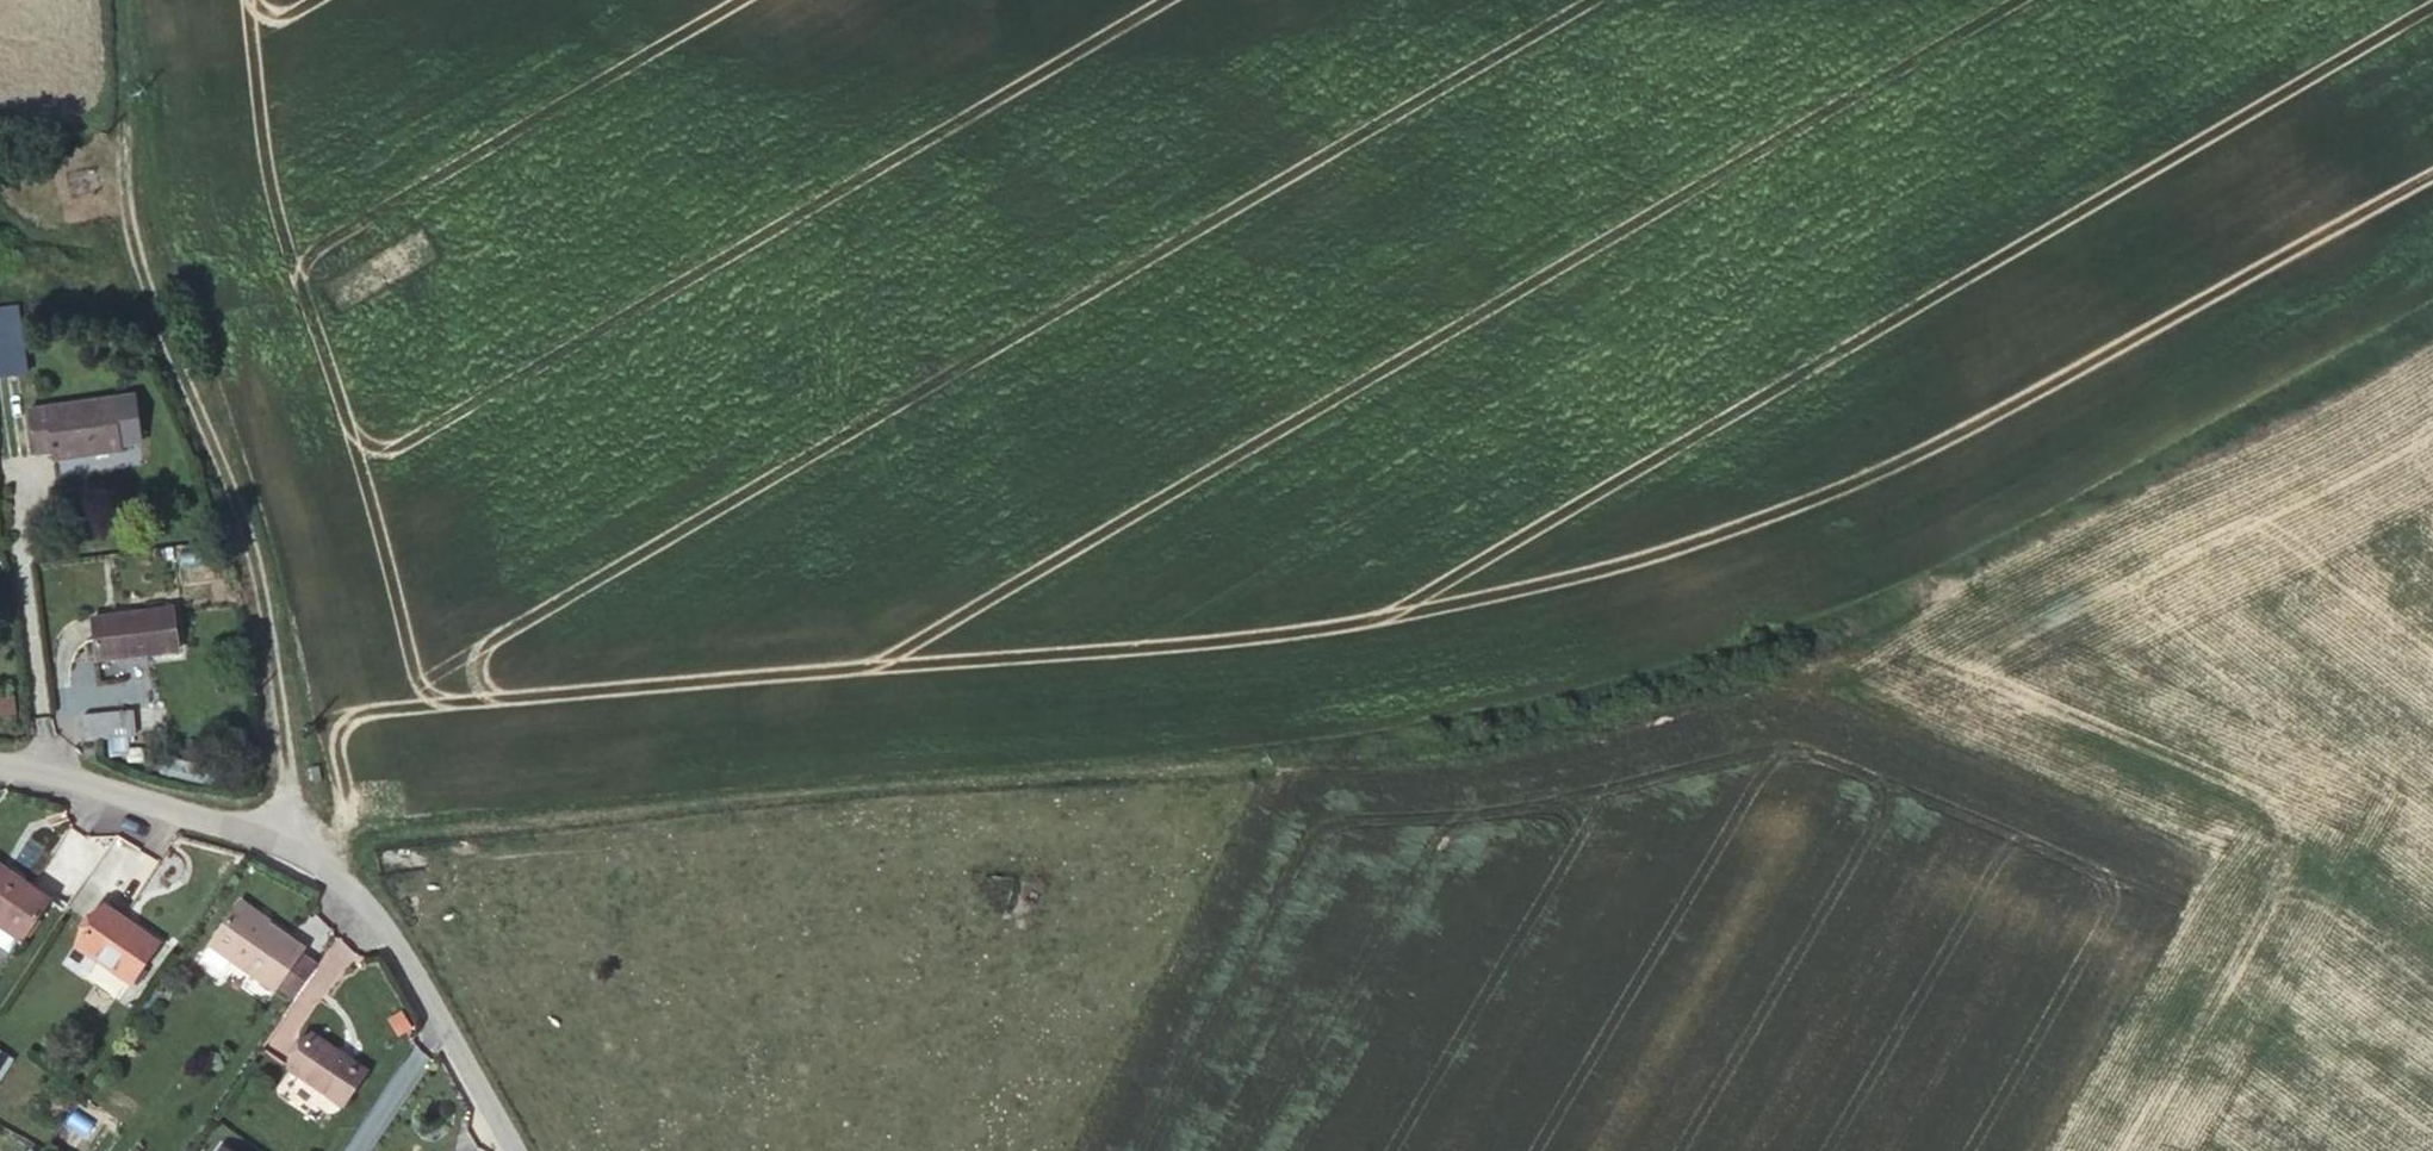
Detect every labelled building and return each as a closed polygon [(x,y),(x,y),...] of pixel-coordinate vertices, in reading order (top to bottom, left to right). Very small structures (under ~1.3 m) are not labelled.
[(19,315),(0,314),(0,328),(21,325),(19,315)] [(29,373),(21,325),(0,328),(0,377),(29,373)] [(135,397),(31,410),(36,452),(52,450),(54,457),(121,448),(120,441),(141,438),(135,397)] [(173,609),(94,619),(99,661),(178,650),(173,609)] [(0,700),(0,716),(17,714),(15,699),(0,700)] [(132,710),(84,716),(87,739),(135,733),(132,710)] [(322,800),(319,786),(311,787),(314,801),(322,800)] [(0,866),(0,873),(20,886),(24,882),(0,866)] [(0,873),(0,923),(19,937),(22,939),(49,900),(24,882),(20,886),(0,873)] [(303,949),(238,904),(211,946),(276,989),(303,949)] [(158,942),(104,905),(76,945),(130,982),(158,942)] [(19,937),(0,923),(0,945),(9,952),(19,937)] [(367,1072),(312,1035),(289,1069),(344,1106),(367,1072)]
